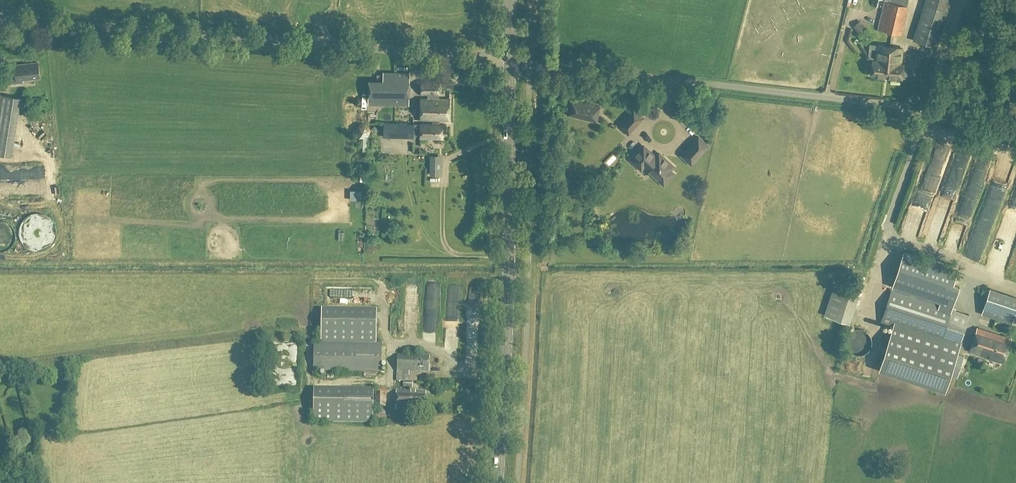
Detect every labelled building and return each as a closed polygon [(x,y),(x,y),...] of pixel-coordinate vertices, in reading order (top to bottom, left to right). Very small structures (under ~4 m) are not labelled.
[(890,1),(886,0),(879,30),(900,35),(907,5),(908,0),(891,0),(890,1)] [(914,40),(937,47),(951,0),(926,0),(914,40)] [(858,30),(865,24),(859,17),(852,22),(858,30)] [(889,78),(893,47),(878,45),(876,61),(873,61),(871,76),(889,78)] [(893,47),(889,78),(903,79),(905,64),(902,64),(904,48),(893,47)] [(38,62),(15,65),(16,70),(9,71),(10,84),(23,82),(23,79),(40,78),(38,62)] [(370,82),(369,104),(409,104),(409,96),(396,96),(397,82),(409,82),(409,73),(384,73),(384,82),(370,82)] [(427,99),(421,99),(421,120),(432,120),(439,120),(449,120),(450,99),(439,99),(439,81),(421,81),(421,95),(427,95),(427,99)] [(1,96),(0,96),(0,155),(11,157),(20,99),(1,96)] [(600,108),(592,106),(571,101),(569,113),(589,118),(598,120),(600,108)] [(627,133),(642,116),(634,109),(619,126),(627,133)] [(421,125),(414,124),(413,136),(420,136),(420,138),(442,138),(442,124),(439,124),(439,120),(432,120),(432,124),(421,123),(421,125)] [(385,124),(385,135),(413,136),(414,124),(385,124)] [(694,163),(709,146),(699,137),(683,154),(694,163)] [(666,183),(673,176),(672,172),(671,171),(674,167),(662,156),(652,157),(642,148),(631,160),(638,167),(641,163),(645,163),(653,171),(653,174),(663,183),(666,183)] [(442,176),(443,156),(430,155),(430,176),(442,176)] [(32,181),(0,181),(0,193),(32,193),(32,181)] [(904,253),(893,287),(940,302),(939,306),(952,310),(959,287),(953,285),(958,271),(904,253)] [(848,323),(856,292),(830,285),(822,316),(848,323)] [(990,288),(981,314),(1011,324),(1015,326),(1015,297),(990,288)] [(964,356),(958,354),(970,316),(952,310),(939,306),(892,290),(882,322),(893,326),(878,371),(945,393),(951,376),(957,378),(964,356)] [(376,339),(376,320),(322,319),(321,343),(314,343),(314,370),(381,371),(381,344),(376,344),(376,339)] [(1012,339),(977,327),(969,351),(1004,362),(1012,339)] [(398,355),(397,371),(396,381),(404,381),(403,388),(413,388),(413,381),(414,381),(414,372),(429,372),(430,356),(398,355)] [(386,410),(373,410),(373,389),(314,388),(313,422),(373,423),(373,421),(385,422),(386,410)] [(426,391),(396,390),(395,410),(425,411),(426,391)] [(375,393),(375,407),(385,407),(386,393),(375,393)]
